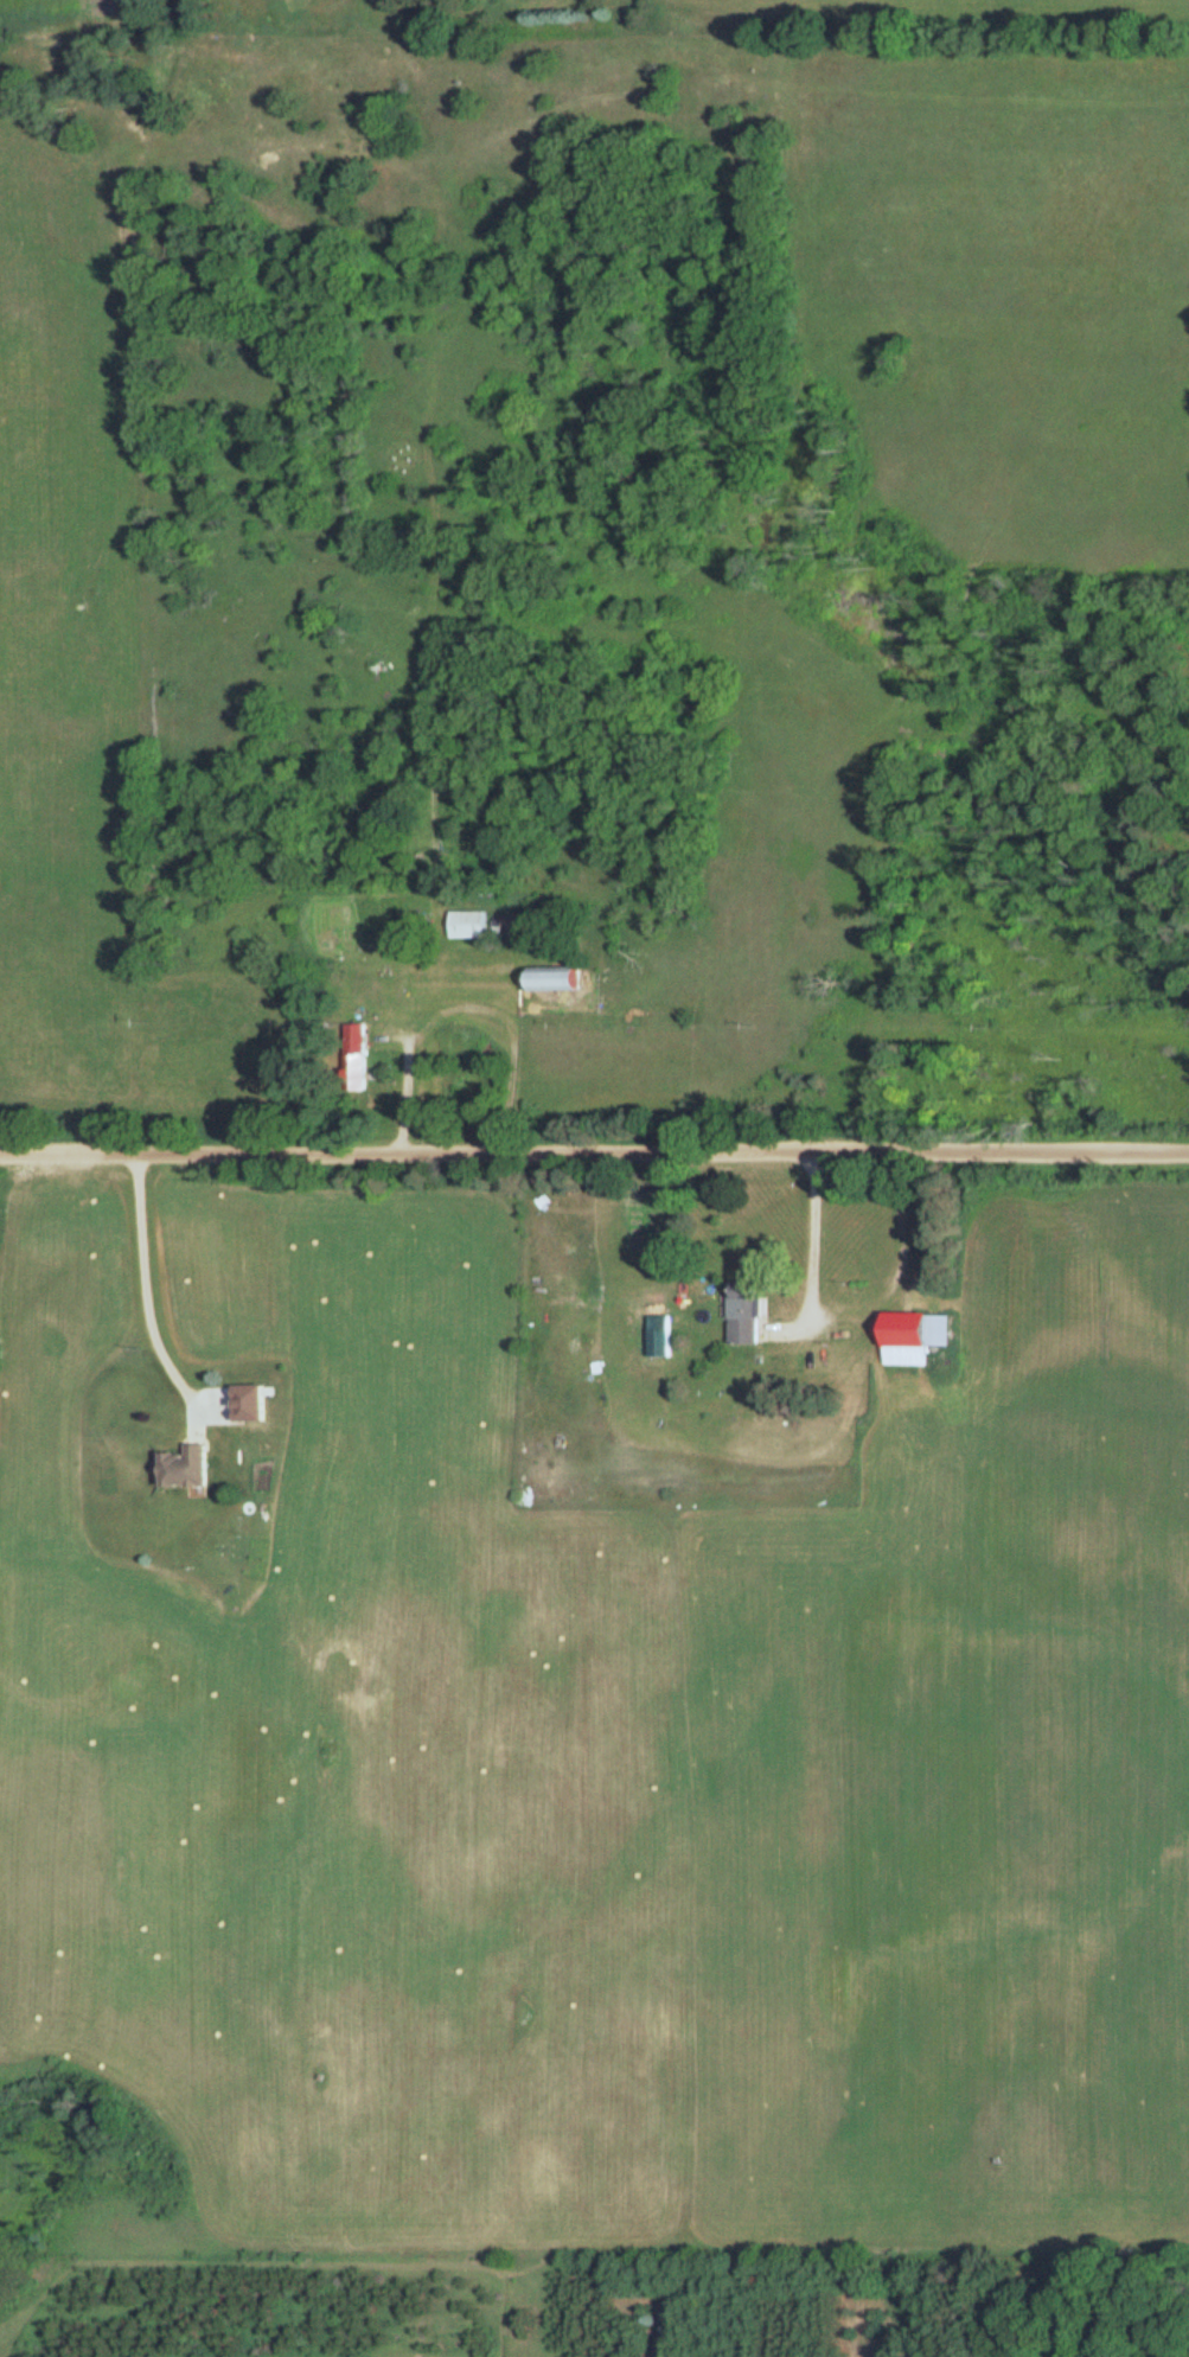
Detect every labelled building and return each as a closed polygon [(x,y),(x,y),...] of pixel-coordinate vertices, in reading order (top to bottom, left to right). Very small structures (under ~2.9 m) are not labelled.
[(486,912),(450,912),(450,939),(486,939),(486,912)] [(583,992),(583,969),(532,969),(532,992),(583,992)] [(728,1344),(759,1344),(759,1285),(736,1285),(736,1296),(728,1296),(728,1344)] [(950,1314),(886,1314),(886,1348),(950,1348),(950,1314)] [(649,1358),(670,1358),(670,1315),(649,1315),(649,1358)] [(226,1424),(227,1431),(243,1430),(243,1423),(226,1424)] [(186,1445),(187,1454),(162,1454),(162,1487),(207,1487),(207,1445),(186,1445)]
